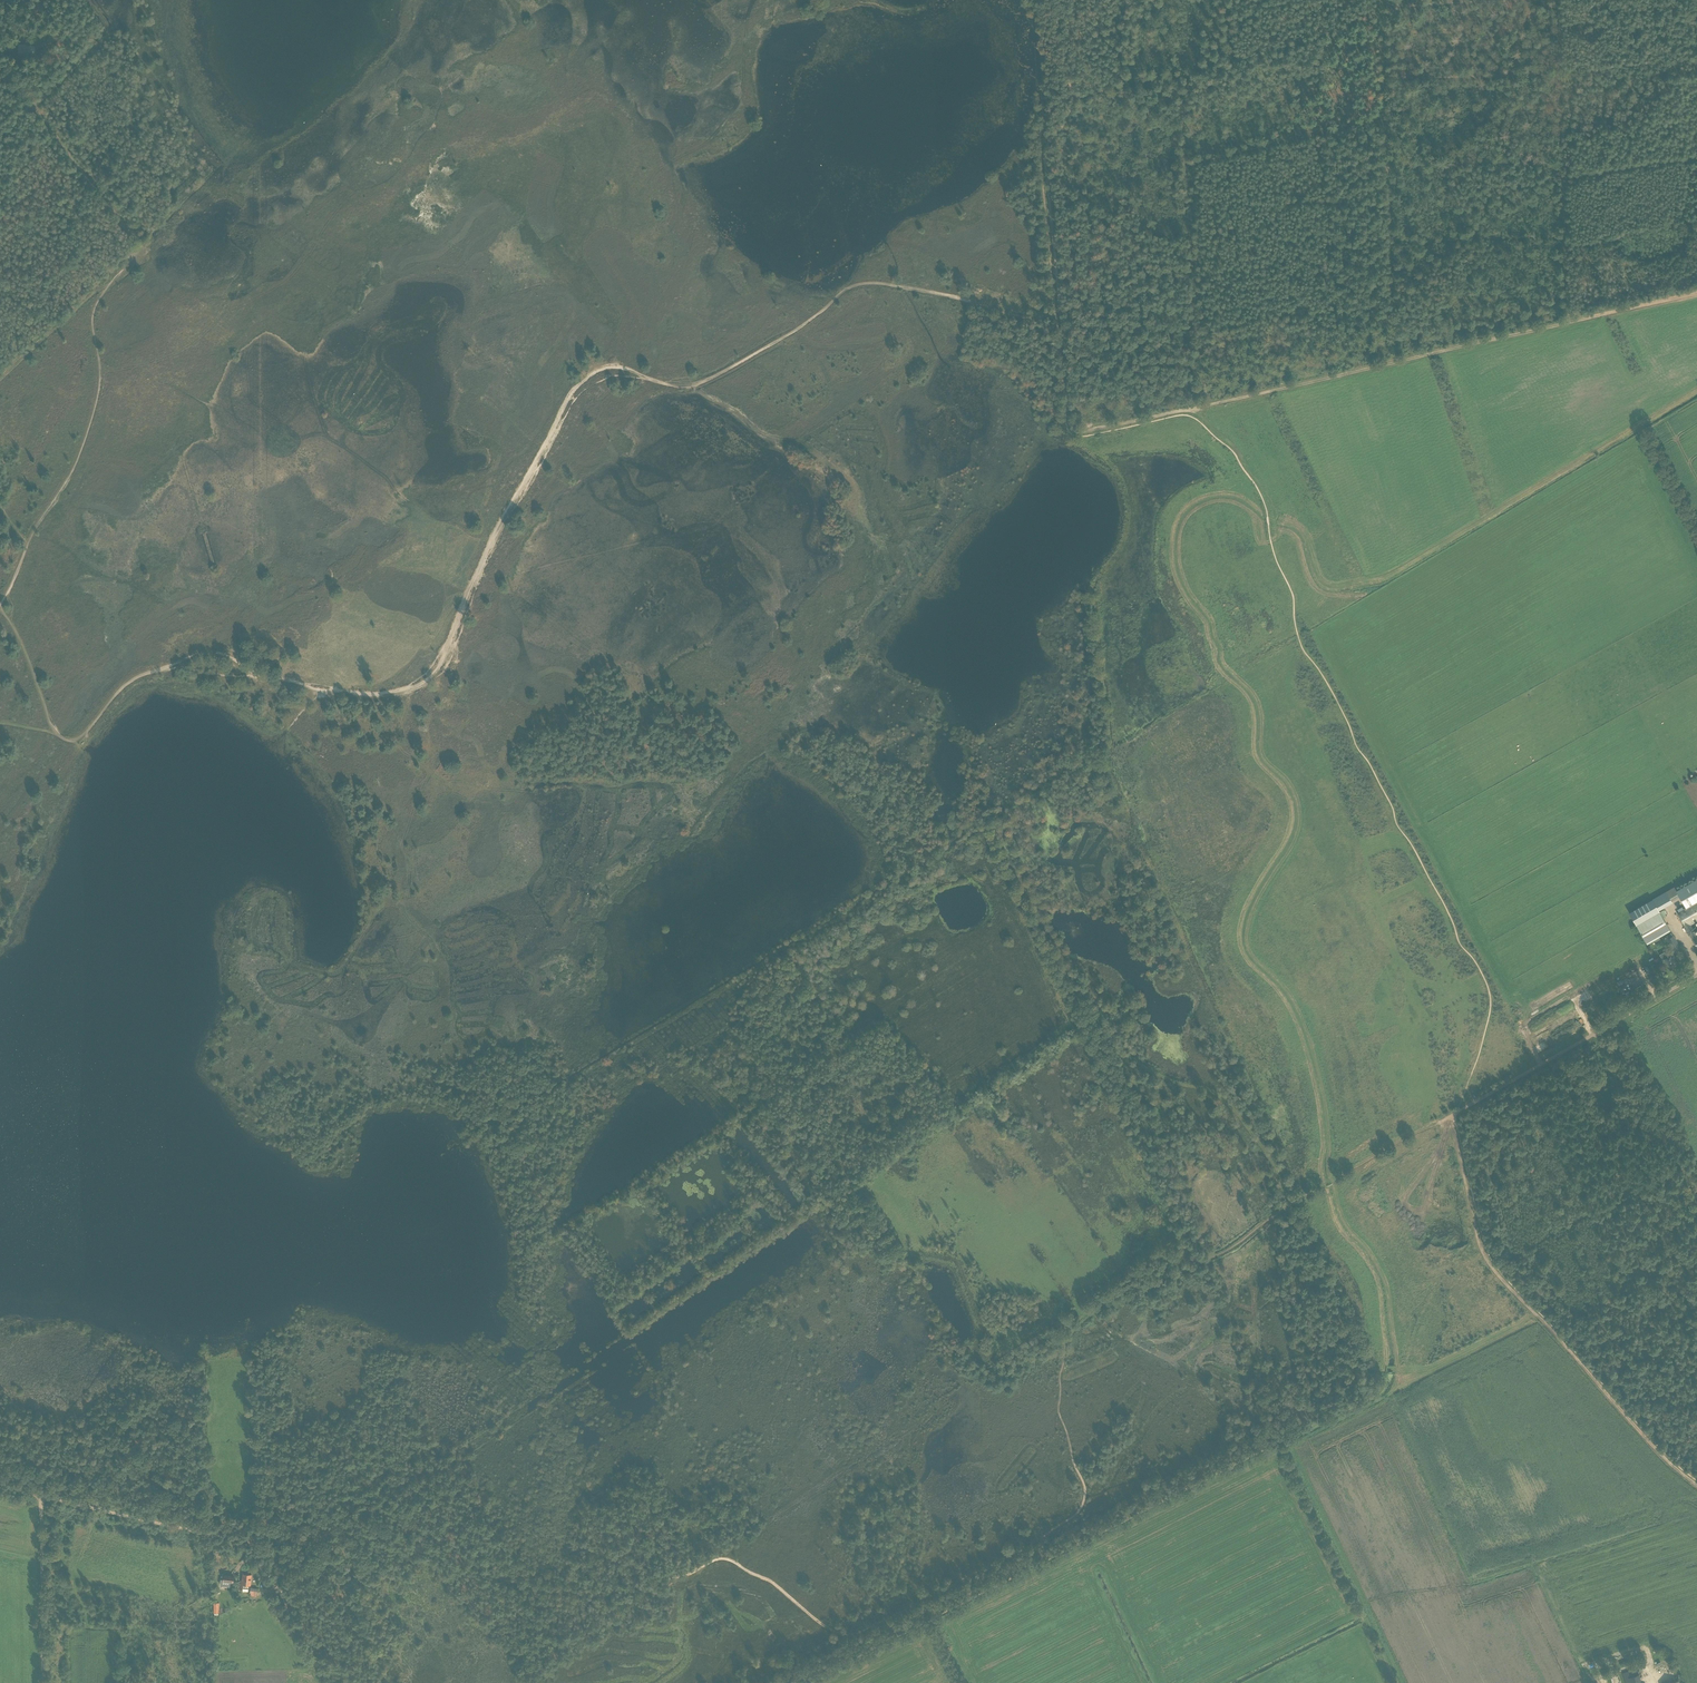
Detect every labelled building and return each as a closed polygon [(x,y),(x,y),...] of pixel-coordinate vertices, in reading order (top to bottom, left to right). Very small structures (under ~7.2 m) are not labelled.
[(18,45),(18,53),(35,53),(35,46),(26,46),(26,45),(18,45)] [(1676,891),(1685,907),(1696,900),(1696,878),(1676,891)] [(1636,925),(1647,943),(1670,930),(1652,899),(1637,907),(1644,920),(1636,925)] [(1676,912),(1676,913),(1689,934),(1696,948),(1696,935),(1696,936),(1690,925),(1696,921),(1696,900),(1685,907),(1676,912)] [(1680,947),(1673,936),(1667,939),(1674,951),(1680,947)] [(1665,953),(1660,955),(1663,960),(1664,959),(1669,967),(1674,964),(1676,963),(1677,963),(1676,963),(1676,962),(1674,958),(1675,957),(1672,952),(1667,954),(1667,955),(1665,953)] [(1638,970),(1641,976),(1648,973),(1646,967),(1638,970)] [(1607,1079),(1612,1088),(1627,1079),(1622,1070),(1607,1079)] [(1600,1102),(1608,1098),(1600,1083),(1592,1088),(1600,1102)] [(237,1588),(243,1589),(243,1588),(249,1588),(249,1584),(250,1585),(251,1574),(243,1573),(242,1580),(238,1579),(237,1588)] [(226,1584),(229,1584),(230,1582),(233,1582),(234,1576),(224,1575),(223,1581),(226,1581),(226,1584)]
